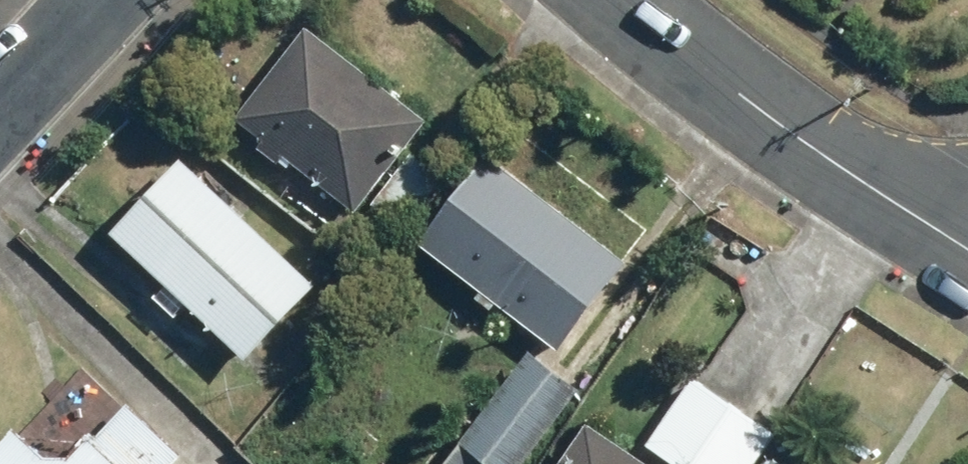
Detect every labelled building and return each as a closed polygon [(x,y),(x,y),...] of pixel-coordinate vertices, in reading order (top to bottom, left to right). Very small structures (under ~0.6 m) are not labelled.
[(440,111),(319,16),(247,113),(371,204),(440,111)] [(506,146),(436,240),(577,345),(647,252),(506,146)] [(195,148),(125,221),(261,350),(330,277),(195,148)] [(536,342),(452,463),(531,463),(589,379),(536,342)] [(706,370),(654,442),(684,463),(747,463),(778,422),(706,370)] [(184,457),(194,448),(142,395),(72,463),(191,463),(184,457)] [(605,411),(568,463),(682,463),(605,411)] [(0,449),(0,463),(72,463),(29,421),(0,449)]
